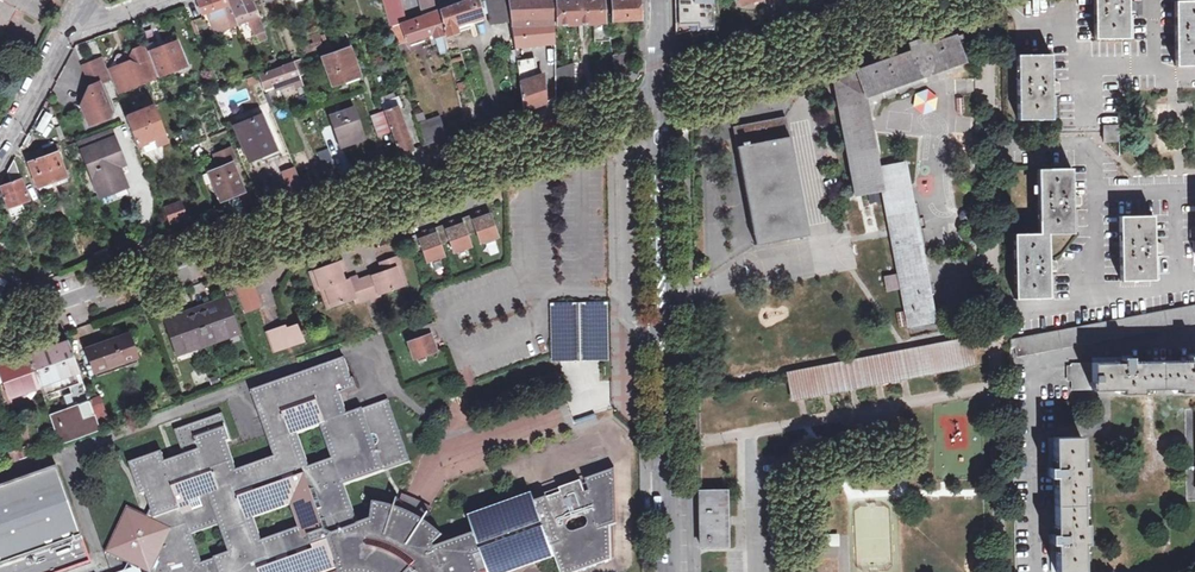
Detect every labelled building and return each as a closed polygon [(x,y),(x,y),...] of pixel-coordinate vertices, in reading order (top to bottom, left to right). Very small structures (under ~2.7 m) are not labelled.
[(13,8),(33,19),(42,3),(44,0),(0,0),(0,30),(13,8)] [(263,33),(253,7),(252,4),(246,0),(198,0),(196,1),(202,14),(208,12),(210,16),(208,17),(212,27),(220,24),(221,28),(235,23),(237,27),(249,22),(255,36),(263,33)] [(405,23),(399,0),(382,0),(389,28),(391,28),(405,23)] [(437,11),(434,0),(417,0),(422,17),(437,11)] [(440,11),(439,11),(445,37),(474,30),(473,25),(484,21),(479,0),(437,0),(440,11)] [(491,22),(511,21),(515,48),(554,43),(554,23),(554,0),(488,0),(491,22)] [(588,0),(554,0),(554,23),(581,23),(586,23),(592,23),(592,38),(609,39),(607,23),(604,23),(602,0),(588,0)] [(612,20),(641,19),(640,5),(640,0),(612,0),(612,20)] [(694,37),(713,29),(713,0),(674,0),(675,34),(694,29),(694,37)] [(1095,40),(1130,39),(1128,9),(1128,0),(1094,0),(1095,40)] [(1139,9),(1138,4),(1138,0),(1128,0),(1128,9),(1139,9)] [(1173,1),(1174,67),(1194,67),(1194,1),(1173,1)] [(447,52),(437,11),(422,17),(405,23),(391,28),(398,46),(431,34),(438,55),(447,52)] [(263,33),(255,36),(257,44),(266,41),(263,33)] [(157,77),(185,67),(173,35),(163,39),(145,46),(157,77)] [(961,63),(952,37),(925,47),(922,37),(905,43),(908,52),(890,59),(853,71),(861,97),(961,63)] [(145,46),(132,50),(127,62),(117,66),(118,69),(107,73),(109,78),(115,94),(157,77),(145,46)] [(333,86),(359,76),(349,49),(322,58),(333,86)] [(1050,81),(1049,53),(1016,55),(1017,119),(1051,119),(1050,91),(1050,81)] [(615,78),(626,74),(623,54),(612,56),(615,78)] [(105,68),(101,58),(81,65),(90,86),(88,86),(79,105),(84,107),(88,118),(96,115),(98,120),(106,116),(109,111),(97,83),(109,78),(107,73),(105,68)] [(523,110),(545,103),(543,73),(537,74),(534,59),(516,61),(523,110)] [(260,76),(267,93),(275,90),(279,88),(293,83),(296,89),(300,98),(307,96),(293,62),(281,67),(282,69),(260,76)] [(555,68),(555,77),(572,76),(573,63),(555,68)] [(875,168),(866,119),(863,103),(861,97),(853,71),(831,79),(853,196),(861,194),(881,190),(877,168),(875,168)] [(1050,91),(1060,91),(1060,86),(1060,81),(1050,81),(1050,91)] [(459,92),(466,90),(464,82),(457,84),(459,92)] [(293,83),(279,88),(282,93),(296,89),(293,83)] [(913,107),(923,114),(936,110),(938,97),(926,89),(914,94),(913,107)] [(381,104),(383,110),(384,114),(376,118),(381,132),(390,128),(391,133),(399,154),(412,150),(397,109),(402,107),(399,98),(381,104)] [(152,106),(151,101),(142,105),(143,109),(124,117),(125,119),(136,146),(164,135),(152,106)] [(333,124),(338,138),(348,134),(351,141),(363,137),(353,107),(329,115),(333,124)] [(384,114),(383,110),(369,116),(377,138),(391,133),(390,128),(381,132),(376,118),(384,114)] [(43,111),(36,131),(44,134),(51,114),(43,111)] [(421,147),(447,137),(440,116),(425,121),(416,124),(422,139),(421,147)] [(274,150),(262,117),(236,127),(249,159),(274,150)] [(788,137),(784,118),(732,128),(735,147),(742,145),(741,141),(748,140),(749,144),(788,137)] [(1118,140),(1118,124),(1103,124),(1103,127),(1103,139),(1118,140)] [(100,196),(114,190),(112,185),(123,180),(118,166),(116,161),(122,159),(110,130),(80,142),(100,196)] [(348,134),(338,138),(341,145),(351,141),(348,134)] [(807,236),(788,137),(749,144),(748,140),(741,141),(742,145),(735,147),(755,245),(790,239),(807,236)] [(322,164),(332,160),(328,149),(318,153),(322,164)] [(384,160),(381,149),(367,154),(371,164),(384,160)] [(38,193),(67,182),(57,153),(28,163),(38,193)] [(29,202),(27,197),(14,156),(6,169),(11,183),(0,187),(0,189),(7,210),(29,202)] [(338,176),(332,160),(322,164),(328,179),(338,176)] [(240,188),(230,162),(208,171),(219,197),(240,188)] [(877,168),(881,190),(889,228),(890,237),(907,326),(934,321),(924,270),(908,185),(903,162),(882,167),(877,168)] [(294,167),(281,172),(289,193),(302,188),(294,167)] [(1047,261),(1046,234),(1073,233),(1073,228),(1072,209),(1072,206),(1072,196),(1071,168),(1036,168),(1038,233),(1012,234),(1013,298),(1048,298),(1047,271),(1047,261)] [(125,186),(123,180),(112,185),(114,190),(125,186)] [(1072,206),(1083,205),(1082,201),(1082,195),(1072,196),(1072,206)] [(178,202),(161,209),(167,224),(184,217),(178,202)] [(958,223),(963,225),(968,225),(972,220),(973,214),(969,209),(962,208),(957,212),(956,218),(958,223)] [(470,246),(466,235),(474,232),(478,243),(497,236),(489,213),(477,217),(475,213),(460,218),(462,222),(450,226),(449,222),(433,228),(434,232),(424,236),(422,232),(407,237),(413,254),(421,251),(425,262),(443,255),(439,245),(447,242),(451,252),(470,246)] [(1154,239),(1153,215),(1118,216),(1119,281),(1150,281),(1154,281),(1154,254),(1154,244),(1154,239)] [(1194,238),(1194,228),(1186,228),(1186,233),(1186,238),(1194,238)] [(1154,254),(1165,254),(1164,249),(1164,244),(1154,244),(1154,254)] [(342,272),(338,261),(333,263),(307,272),(314,291),(318,289),(324,307),(350,298),(352,302),(362,299),(365,297),(368,296),(369,300),(372,299),(380,296),(379,293),(401,285),(405,284),(395,256),(378,262),(381,271),(368,276),(361,278),(359,279),(355,280),(354,276),(344,280),(340,281),(337,274),(342,272)] [(1047,271),(1058,271),(1057,266),(1057,261),(1047,261),(1047,271)] [(242,313),(257,308),(260,307),(250,279),(239,283),(233,285),(242,313)] [(196,311),(207,343),(236,333),(225,300),(196,311)] [(970,300),(950,301),(951,315),(971,315),(970,300)] [(580,359),(598,358),(603,358),(602,303),(553,304),(555,359),(559,359),(580,359)] [(1009,348),(1015,348),(1017,356),(1194,323),(1194,304),(1009,339),(1009,348)] [(179,352),(207,343),(196,311),(167,320),(179,352)] [(905,326),(903,311),(896,312),(898,327),(905,326)] [(412,358),(435,350),(431,339),(436,337),(431,322),(414,328),(417,336),(406,340),(412,358)] [(284,324),(265,331),(266,334),(272,353),(303,342),(301,335),(299,330),(297,323),(285,327),(284,324)] [(114,340),(122,364),(137,359),(129,335),(114,340)] [(790,388),(792,400),(797,399),(800,399),(804,398),(823,394),(826,394),(830,393),(848,389),(852,389),(856,388),(875,384),(878,384),(881,383),(901,379),(904,379),(907,378),(934,373),(938,372),(941,372),(973,366),(968,339),(787,373),(790,388)] [(95,373),(122,364),(114,340),(106,342),(88,349),(95,373)] [(28,355),(40,390),(81,376),(68,341),(39,351),(33,353),(28,355)] [(40,390),(28,355),(0,365),(0,376),(9,401),(21,397),(40,390)] [(1130,362),(1130,358),(1123,358),(1116,358),(1116,363),(1091,363),(1091,390),(1121,389),(1121,394),(1140,393),(1140,389),(1177,388),(1177,393),(1194,392),(1194,356),(1187,357),(1187,361),(1130,362)] [(424,503),(417,499),(412,497),(406,495),(402,494),(400,500),(398,499),(397,503),(396,507),(387,505),(375,503),(372,519),(357,524),(352,510),(354,509),(345,484),(384,470),(409,461),(387,400),(362,409),(347,414),(341,399),(359,393),(354,378),(351,379),(344,358),(252,391),(268,435),(275,457),(235,471),(228,449),(225,442),(230,440),(225,428),(223,421),(220,414),(174,430),(183,454),(165,461),(161,452),(130,463),(141,495),(146,493),(151,507),(146,516),(127,508),(106,552),(129,562),(124,571),(121,571),(320,571),(337,566),(339,571),(487,571),(489,571),(504,571),(553,555),(560,571),(578,571),(611,560),(610,526),(617,523),(615,469),(586,479),(589,490),(585,492),(582,481),(563,487),(564,492),(547,498),(535,502),(534,498),(471,520),(472,524),(475,532),(436,546),(435,544),(443,536),(433,527),(426,522),(428,518),(431,515),(429,514),(433,509),(430,507),(424,503)] [(1091,390),(1091,363),(1070,363),(1070,365),(1066,365),(1066,378),(1070,378),(1070,390),(1091,390)] [(83,382),(81,376),(40,390),(42,396),(60,390),(83,382)] [(89,401),(76,406),(67,409),(48,415),(58,445),(99,431),(89,401)] [(1081,486),(1085,486),(1085,465),(1080,465),(1080,437),(1053,438),(1053,463),(1049,463),(1049,470),(1049,477),(1053,477),(1055,533),(1050,533),(1051,540),(1051,547),(1055,547),(1056,571),(1074,571),(1082,571),(1081,543),(1086,543),(1086,523),(1081,523),(1081,486)] [(15,452),(18,460),(19,460),(26,457),(24,449),(15,452)] [(18,460),(15,452),(6,455),(9,463),(18,460)] [(86,559),(76,531),(53,465),(0,484),(0,571),(47,571),(86,559)] [(906,466),(894,466),(895,479),(906,478),(906,466)] [(711,491),(698,491),(700,546),(714,546),(727,545),(726,526),(726,517),(725,490),(711,491)] [(812,545),(834,545),(834,537),(813,537),(812,545)]
